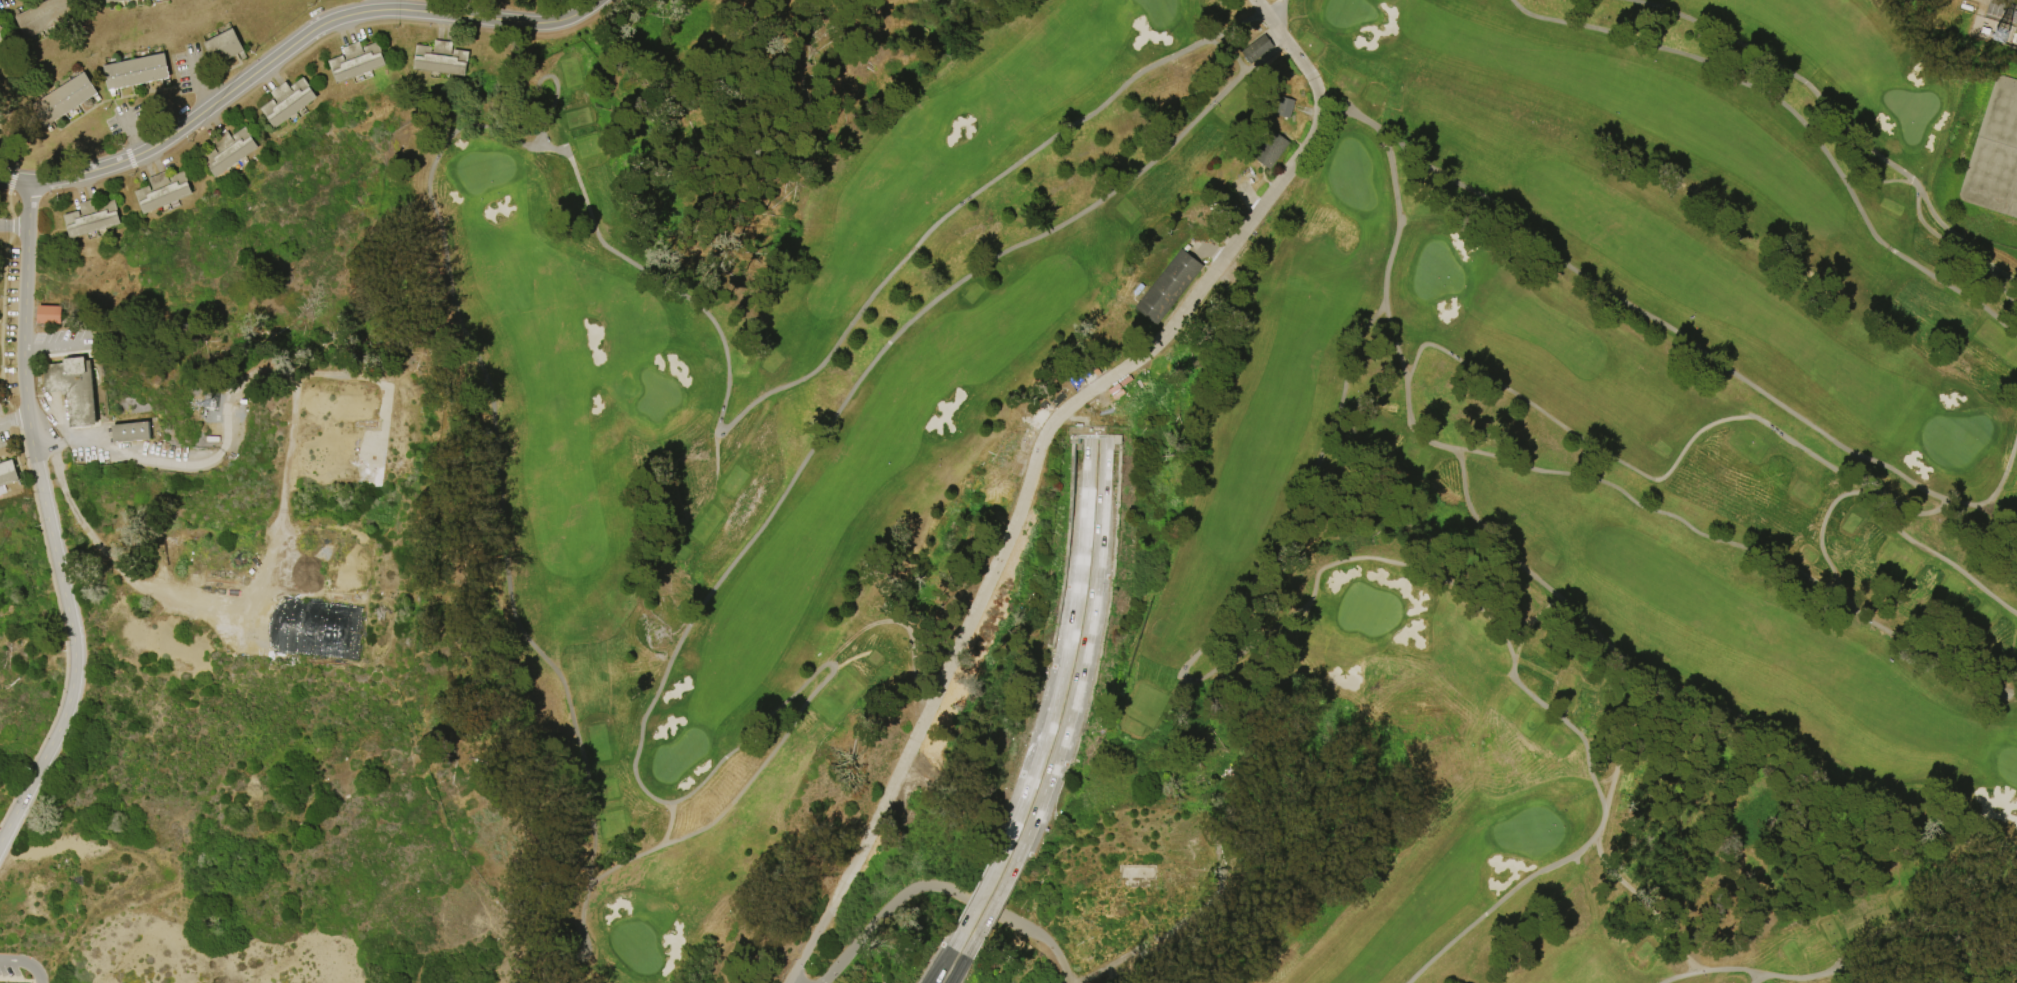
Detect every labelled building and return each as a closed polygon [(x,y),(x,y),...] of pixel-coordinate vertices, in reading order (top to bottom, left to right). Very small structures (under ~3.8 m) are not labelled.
[(17,17),(51,0),(80,0),(85,11),(28,40),(17,17)] [(206,44),(235,29),(247,52),(217,67),(206,44)] [(1263,34),(1271,45),(1249,64),(1240,52),(1263,34)] [(330,62),(346,56),(343,49),(362,43),(364,49),(380,43),(388,65),(373,71),(354,78),(338,84),(330,62)] [(418,47),(435,49),(436,43),(455,45),(454,52),(471,54),(468,77),(452,75),(432,73),(415,71),(418,47)] [(166,54),(172,78),(171,79),(172,86),(165,88),(164,80),(149,84),(150,90),(136,93),(135,87),(119,90),(120,96),(113,98),(111,92),(110,92),(104,67),(166,54)] [(87,73),(100,95),(99,95),(103,101),(96,105),(93,100),(74,111),(75,113),(78,111),(80,115),(70,121),(67,116),(55,123),(58,129),(52,133),(48,127),(47,128),(33,106),(87,73)] [(262,110),(276,100),(272,94),(288,83),(292,88),(306,79),(319,98),(306,107),(290,119),(276,129),(262,110)] [(2002,101),(2003,94),(2016,97),(2016,83),(2008,81),(2006,90),(1991,87),(1988,105),(2015,111),(2014,117),(2002,114),(2001,121),(2016,125),(2016,104),(2002,101)] [(1273,115),(1290,118),(1293,99),(1276,97),(1273,115)] [(203,159),(217,149),(214,143),(229,132),(233,138),(247,128),(261,147),(247,157),(231,168),(217,178),(203,159)] [(1274,131),(1290,143),(1269,170),(1254,158),(1274,131)] [(136,191),(152,185),(150,179),(168,172),(170,179),(186,172),(195,195),(146,215),(136,191)] [(64,215),(81,210),(79,204),(98,199),(99,205),(116,200),(123,225),(71,240),(64,215)] [(1134,308),(1181,249),(1182,250),(1186,244),(1190,248),(1186,253),(1203,266),(1157,326),(1134,308)] [(40,307),(63,308),(63,324),(39,324),(40,307)] [(73,429),(69,392),(48,394),(45,366),(67,364),(66,360),(86,358),(87,362),(93,361),(99,427),(73,429)] [(114,426),(150,423),(152,441),(115,444),(114,426)] [(12,458),(0,462),(0,487),(19,481),(12,458)]
